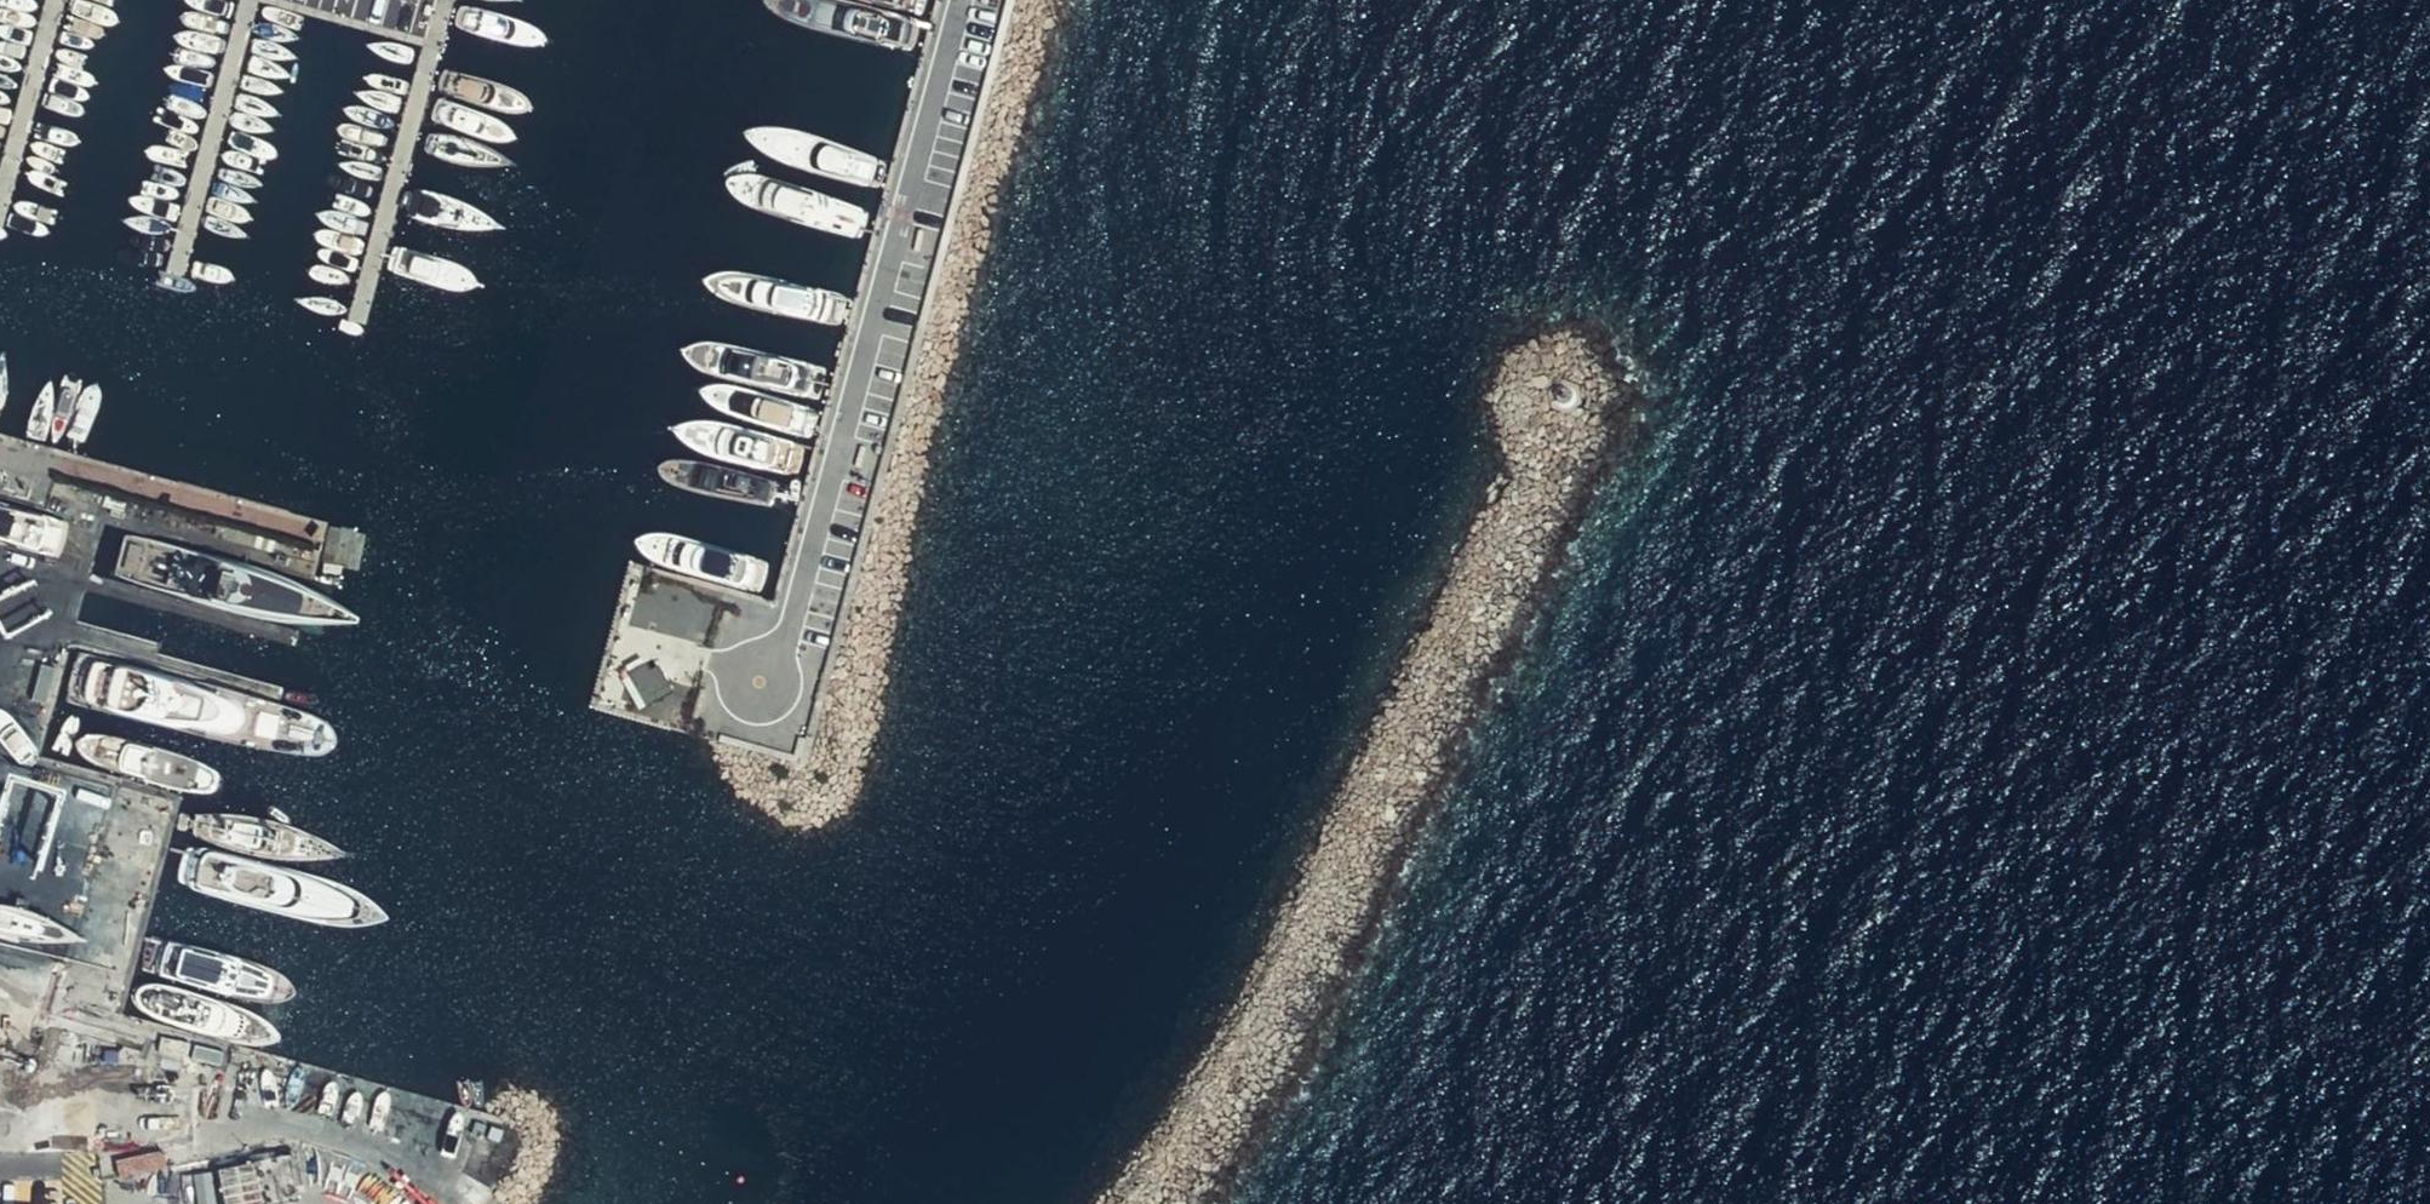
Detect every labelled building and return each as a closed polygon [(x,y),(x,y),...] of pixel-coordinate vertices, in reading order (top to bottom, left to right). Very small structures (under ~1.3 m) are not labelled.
[(303,618),(311,586),(107,534),(98,566),(303,618)] [(661,662),(636,674),(651,703),(676,691),(661,662)] [(45,996),(63,946),(34,936),(16,986),(45,996)] [(10,1108),(0,1106),(0,1131),(6,1132),(10,1108)] [(51,1178),(0,1180),(0,1203),(52,1203),(51,1178)]
